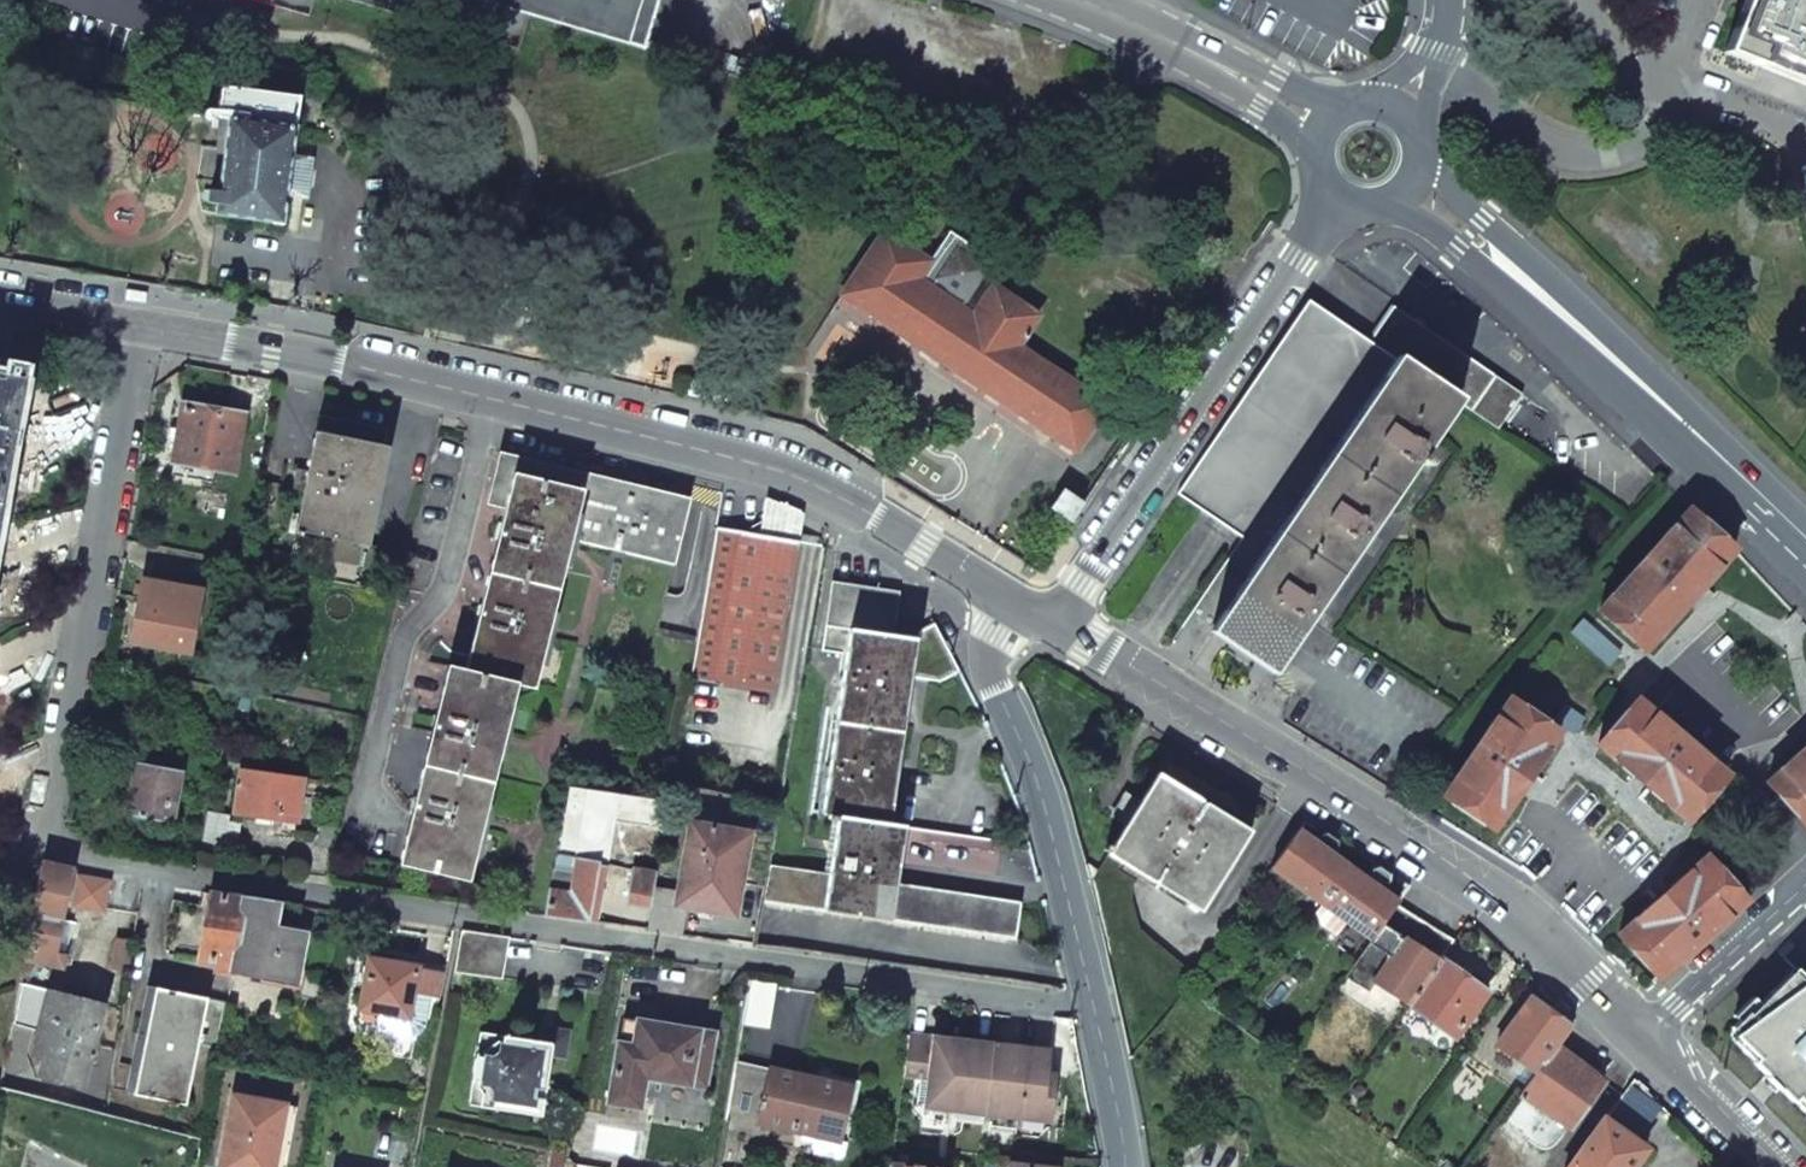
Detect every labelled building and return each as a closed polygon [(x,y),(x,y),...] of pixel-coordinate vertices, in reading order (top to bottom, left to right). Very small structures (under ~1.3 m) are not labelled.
[(261,3),(300,14),(304,0),(262,0),(261,3)] [(519,13),(620,43),(633,0),(476,0),(519,13)] [(1731,59),(1805,89),(1805,0),(1754,0),(1731,59)] [(291,156),(299,97),(221,87),(217,118),(228,120),(218,193),(208,192),(207,203),(217,205),(215,215),(282,224),(285,196),(291,156)] [(291,156),(285,196),(306,199),(312,159),(291,156)] [(841,296),(1075,450),(1105,405),(1090,395),(1093,391),(1081,383),(1078,387),(1018,347),(1037,317),(992,286),(1003,268),(949,232),(929,262),(883,232),(841,296)] [(1369,342),(1310,302),(1179,495),(1243,538),(1230,558),(1251,573),(1395,359),(1369,342)] [(1523,395),(1393,307),(1369,342),(1395,359),(1458,401),(1499,430),(1523,395)] [(1458,401),(1395,359),(1251,573),(1215,627),(1224,633),(1278,669),(1458,401)] [(0,364),(0,520),(12,454),(27,377),(24,376),(25,369),(0,364)] [(244,419),(184,409),(174,462),(234,472),(244,419)] [(333,420),(319,417),(305,488),(296,533),(332,541),(328,561),(360,568),(365,547),(388,431),(333,420)] [(642,490),(499,455),(487,505),(512,512),(508,526),(499,525),(496,540),(504,543),(500,556),(495,556),(486,592),(492,594),(487,609),(479,607),(476,622),(484,624),(480,639),(475,638),(467,671),(448,666),(439,701),(445,703),(442,718),(433,716),(428,734),(437,737),(434,750),(428,749),(418,786),(425,788),(421,802),(413,800),(410,816),(418,817),(414,833),(408,831),(399,866),(470,882),(517,686),(536,691),(547,644),(692,679),(698,645),(656,636),(688,501),(642,490)] [(1071,522),(1085,503),(1065,490),(1052,509),(1071,522)] [(774,692),(796,544),(801,513),(782,506),(764,499),(758,535),(717,527),(698,645),(692,679),(774,692)] [(1735,551),(1690,512),(1601,611),(1645,650),(1735,551)] [(199,592),(146,583),(135,642),(188,651),(199,592)] [(890,599),(834,591),(826,650),(845,652),(823,815),(829,816),(829,821),(837,822),(829,876),(768,866),(762,901),(891,921),(896,884),(898,864),(904,827),(890,825),(911,678),(938,682),(958,670),(931,624),(914,634),(916,637),(915,640),(884,636),(890,599)] [(1578,621),(1587,611),(1577,602),(1568,612),(1578,621)] [(1727,775),(1638,699),(1599,745),(1687,820),(1727,775)] [(1560,733),(1511,700),(1445,796),(1493,829),(1560,733)] [(1703,744),(1712,734),(1700,724),(1692,734),(1703,744)] [(1580,748),(1588,736),(1577,728),(1569,740),(1580,748)] [(1770,782),(1805,822),(1805,750),(1770,782)] [(135,768),(126,816),(172,823),(180,776),(158,772),(135,768)] [(271,774),(239,770),(232,814),(296,823),(303,779),(271,774)] [(1171,783),(1158,775),(1109,855),(1138,873),(1201,911),(1250,831),(1171,783)] [(600,791),(598,806),(616,809),(619,794),(600,791)] [(238,825),(206,820),(201,843),(234,848),(238,825)] [(678,891),(676,903),(687,905),(731,912),(736,909),(749,832),(689,823),(678,891)] [(1000,841),(904,827),(898,864),(995,879),(1000,841)] [(1347,868),(1299,832),(1273,869),(1322,905),(1347,868)] [(554,857),(546,916),(590,922),(595,893),(599,864),(554,857)] [(1746,900),(1706,857),(1619,935),(1658,979),(1746,900)] [(71,870),(42,864),(24,959),(64,967),(67,953),(57,951),(71,870)] [(1397,904),(1347,868),(1322,905),(1370,940),(1397,904)] [(633,869),(628,903),(651,907),(654,887),(656,873),(633,869)] [(92,876),(77,871),(72,903),(116,911),(121,882),(92,876)] [(1019,904),(896,884),(891,921),(1014,939),(1019,904)] [(600,924),(606,888),(596,886),(590,922),(600,924)] [(684,920),(687,905),(676,903),(678,891),(654,887),(651,907),(647,930),(681,935),(684,920)] [(207,914),(171,906),(167,955),(216,964),(214,971),(231,975),(231,973),(244,901),(211,896),(207,914)] [(276,905),(244,901),(231,973),(294,983),(303,934),(287,931),(272,929),(276,905)] [(1441,937),(1394,908),(1376,933),(1434,969),(1439,962),(1451,944),(1441,937)] [(516,937),(468,930),(460,971),(509,978),(513,958),(516,937)] [(1781,959),(1794,947),(1788,941),(1775,952),(1781,959)] [(116,942),(112,971),(129,974),(133,944),(116,942)] [(435,999),(413,995),(409,1019),(429,1022),(435,1023),(446,967),(393,957),(392,965),(418,969),(418,970),(439,973),(435,999)] [(418,969),(392,965),(380,963),(368,961),(360,1011),(382,1015),(409,1019),(413,995),(435,999),(439,973),(418,970),(418,969)] [(1486,995),(1439,962),(1434,969),(1408,1007),(1423,1018),(1415,1028),(1432,1040),(1440,1030),(1455,1040),(1486,995)] [(1805,1111),(1805,981),(1794,969),(1750,1013),(1748,1011),(1733,1026),(1733,1039),(1767,1073),(1774,1079),(1781,1086),(1805,1111)] [(13,1025),(40,1032),(49,993),(20,985),(13,1025)] [(226,1002),(147,987),(136,1041),(126,1094),(187,1107),(200,1048),(218,1051),(226,1002)] [(103,1006),(49,993),(40,1032),(34,1057),(46,1060),(41,1078),(82,1088),(90,1058),(92,1058),(93,1055),(91,1055),(103,1006)] [(1571,1026),(1531,998),(1496,1047),(1536,1076),(1557,1047),(1571,1026)] [(409,1019),(382,1015),(379,1032),(413,1038),(428,1026),(429,1022),(409,1019)] [(704,1087),(712,1033),(667,1026),(622,1018),(608,1102),(639,1107),(644,1076),(704,1087)] [(539,1041),(552,1044),(551,1058),(563,1060),(567,1033),(541,1028),(539,1041)] [(479,1032),(476,1056),(499,1060),(503,1036),(479,1032)] [(946,1109),(954,1041),(932,1038),(931,1044),(924,1043),(925,1037),(916,1036),(908,1035),(902,1075),(918,1077),(915,1105),(946,1109)] [(483,1083),(479,1107),(529,1115),(530,1103),(543,1105),(551,1058),(552,1044),(539,1041),(503,1036),(499,1060),(476,1056),(471,1081),(483,1083)] [(955,1050),(971,1052),(972,1043),(956,1041),(955,1050)] [(955,1050),(948,1109),(979,1113),(987,1045),(979,1044),(972,1043),(971,1052),(955,1050)] [(1006,1047),(989,1045),(989,1054),(1005,1056),(1006,1047)] [(989,1054),(982,1113),(1013,1117),(1021,1049),(1014,1048),(1006,1047),(1005,1056),(989,1054)] [(1605,1082),(1557,1047),(1536,1076),(1523,1092),(1573,1127),(1605,1082)] [(1023,1049),(1014,1118),(1048,1122),(1054,1077),(1044,1076),(1046,1065),(1038,1064),(1040,1051),(1031,1050),(1023,1049)] [(1046,1065),(1047,1052),(1040,1051),(1038,1064),(1046,1065)] [(731,1065),(722,1120),(756,1130),(758,1123),(838,1140),(850,1088),(810,1079),(770,1070),(769,1073),(731,1065)] [(471,1081),(468,1105),(479,1107),(483,1083),(471,1081)] [(234,1096),(221,1166),(272,1166),(283,1105),(234,1096)] [(541,1117),(543,1105),(530,1103),(529,1115),(541,1117)] [(1570,1166),(1634,1166),(1648,1148),(1606,1117),(1570,1166)]
